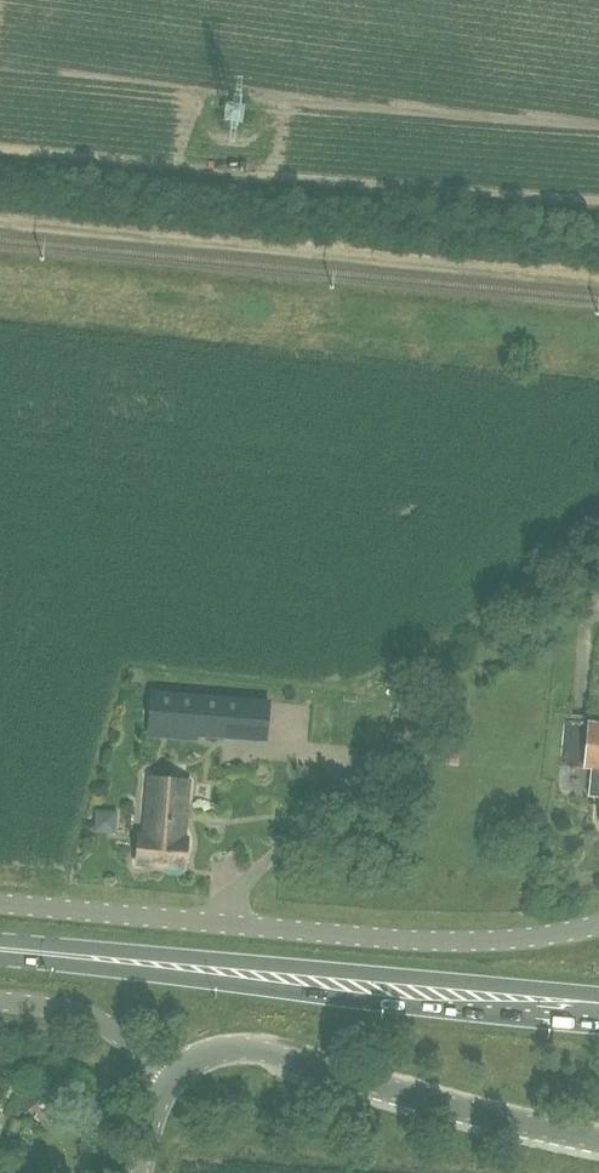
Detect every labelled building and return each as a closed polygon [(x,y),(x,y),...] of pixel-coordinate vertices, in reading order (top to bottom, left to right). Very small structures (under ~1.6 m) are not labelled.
[(150,730),(266,740),(269,701),(153,692),(150,730)] [(589,721),(585,767),(592,767),(590,795),(598,795),(598,722),(589,721)] [(186,838),(191,780),(150,776),(145,835),(140,834),(138,864),(186,869),(189,839),(186,838)] [(44,1105),(35,1113),(49,1129),(59,1120),(44,1105)]
